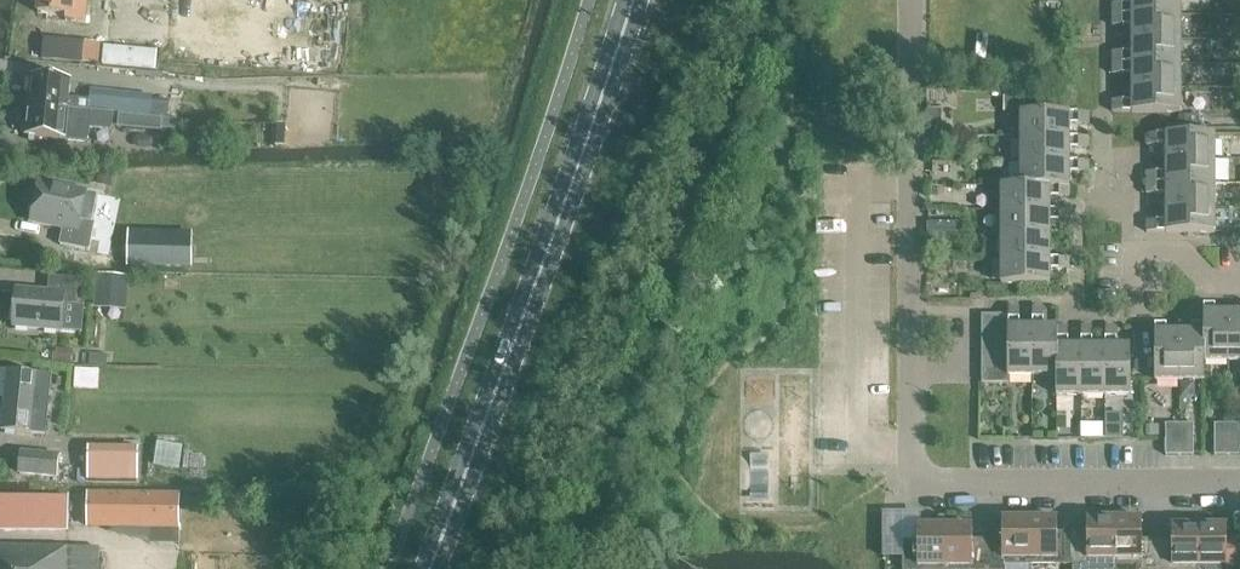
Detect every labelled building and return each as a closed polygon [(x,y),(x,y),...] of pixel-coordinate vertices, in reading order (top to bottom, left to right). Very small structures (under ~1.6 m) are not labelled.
[(67,16),(66,21),(85,23),(88,0),(40,0),(38,13),(67,16)] [(1113,15),(1181,15),(1181,0),(1132,0),(1132,4),(1113,4),(1113,15)] [(1132,26),(1132,39),(1181,39),(1181,15),(1113,15),(1113,26),(1132,26)] [(42,58),(81,61),(98,63),(100,43),(44,38),(42,58)] [(1113,53),(1113,64),(1181,64),(1181,39),(1132,39),(1132,53),(1113,53)] [(1132,74),(1132,88),(1181,88),(1181,64),(1113,64),(1113,74),(1132,74)] [(26,136),(65,139),(85,141),(85,138),(89,138),(90,128),(111,130),(113,114),(89,111),(90,100),(69,98),(71,80),(32,76),(26,136)] [(1181,88),(1132,88),(1132,101),(1113,101),(1113,112),(1132,112),(1132,113),(1181,113),(1181,88)] [(92,95),(90,110),(150,116),(152,101),(92,95)] [(1021,113),(1021,138),(1069,138),(1069,124),(1089,124),(1089,113),(1069,113),(1021,113)] [(1187,114),(1177,114),(1178,129),(1188,128),(1187,114)] [(258,123),(258,146),(275,146),(275,122),(258,123)] [(1166,146),(1166,159),(1215,159),(1215,134),(1166,134),(1166,135),(1147,135),(1147,146),(1166,146)] [(1021,138),(1021,162),(1069,162),(1069,148),(1089,148),(1089,138),(1069,138),(1021,138)] [(1147,173),(1147,184),(1215,184),(1215,159),(1166,159),(1166,173),(1147,173)] [(1021,162),(1021,186),(1069,186),(1069,173),(1089,173),(1089,162),(1069,162),(1021,162)] [(98,181),(111,184),(114,171),(101,168),(98,181)] [(81,221),(87,192),(39,182),(31,222),(63,228),(59,245),(89,251),(95,224),(81,221)] [(1166,194),(1166,208),(1215,208),(1215,184),(1147,184),(1147,194),(1166,194)] [(1001,185),(1001,210),(1050,210),(1050,197),(1069,197),(1069,186),(1021,186),(1001,185)] [(1215,208),(1166,208),(1166,221),(1147,221),(1147,232),(1166,232),(1166,233),(1215,233),(1215,208)] [(1001,210),(1001,235),(1050,235),(1050,221),(1069,221),(1069,210),(1050,210),(1001,210)] [(193,231),(127,231),(127,267),(193,267),(193,231)] [(1001,235),(1001,259),(1050,259),(1050,246),(1069,246),(1069,235),(1050,235),(1001,235)] [(1050,259),(1001,259),(1001,284),(1050,284),(1050,270),(1069,270),(1069,259),(1050,259)] [(94,306),(94,309),(127,312),(130,278),(98,275),(97,275),(94,306)] [(48,292),(17,289),(13,327),(63,331),(82,333),(85,306),(76,305),(78,279),(50,277),(48,292)] [(1203,313),(1203,325),(1203,361),(1205,361),(1229,361),(1228,313),(1215,313),(1215,305),(1204,305),(1204,313),(1203,313)] [(1008,376),(1032,376),(1032,327),(1019,327),(1019,308),(1009,308),(1009,315),(1008,329),(1008,342),(1008,356),(1008,370),(1008,376)] [(1032,376),(1056,376),(1058,376),(1058,327),(1044,327),(1044,308),(1033,308),(1033,327),(1032,327),(1032,376)] [(1228,313),(1229,361),(1239,361),(1239,313),(1228,313)] [(1008,329),(1009,315),(982,315),(982,329),(1008,329)] [(1180,381),(1180,332),(1166,332),(1166,325),(1155,325),(1155,332),(1155,381),(1180,381)] [(1193,332),(1180,332),(1180,381),(1205,381),(1205,361),(1203,361),(1203,325),(1193,325),(1193,332)] [(1056,395),(1081,395),(1081,347),(1068,347),(1068,327),(1058,327),(1058,376),(1056,376),(1056,395)] [(1081,395),(1106,395),(1106,347),(1092,347),(1092,327),(1081,327),(1081,347),(1081,395)] [(1106,347),(1106,395),(1131,395),(1131,347),(1117,347),(1117,327),(1106,327),(1106,347)] [(1008,342),(1008,329),(982,329),(982,342),(1008,342)] [(982,342),(982,356),(1008,356),(1008,342),(982,342)] [(54,363),(71,364),(73,350),(55,348),(54,363)] [(90,355),(88,366),(99,368),(107,369),(108,357),(90,355)] [(982,356),(982,370),(1008,370),(1008,356),(982,356)] [(75,369),(74,388),(82,388),(87,389),(98,389),(98,383),(99,370),(75,369)] [(4,408),(2,430),(45,435),(51,375),(2,370),(0,391),(0,398),(5,399),(4,408)] [(1008,383),(1008,376),(1008,370),(982,370),(982,383),(1008,383)] [(1084,438),(1128,434),(1126,412),(1106,414),(1107,425),(1083,427),(1084,438)] [(1229,455),(1229,424),(1215,424),(1215,455),(1229,455)] [(1229,424),(1229,455),(1239,455),(1239,424),(1229,424)] [(1166,455),(1180,455),(1180,425),(1166,425),(1166,455)] [(1180,425),(1180,455),(1194,455),(1194,425),(1180,425)] [(1147,426),(1147,435),(1159,435),(1159,426),(1147,426)] [(157,465),(180,466),(181,444),(158,442),(157,465)] [(20,474),(57,477),(59,456),(22,452),(20,474)] [(138,455),(87,454),(86,479),(138,479),(138,455)] [(88,526),(179,527),(179,496),(88,495),(88,526)] [(67,535),(68,527),(68,497),(0,497),(0,535),(67,535)] [(1030,565),(1030,519),(1002,519),(1003,540),(988,540),(988,568),(1003,568),(1003,565),(1030,565)] [(1030,565),(1072,565),(1072,532),(1057,532),(1057,519),(1030,519),(1030,565)] [(1072,565),(1072,568),(1115,568),(1115,519),(1087,519),(1087,532),(1072,532),(1072,565)] [(1115,519),(1115,568),(1157,568),(1157,539),(1142,539),(1142,519),(1115,519)] [(1157,539),(1157,568),(1199,568),(1199,526),(1172,526),(1172,539),(1157,539)] [(1199,526),(1199,568),(1239,568),(1239,539),(1227,539),(1227,526),(1199,526)] [(945,527),(918,527),(918,540),(902,540),(902,568),(945,568),(945,527)] [(988,540),(973,540),(973,527),(945,527),(945,568),(988,568),(988,540)] [(26,547),(0,547),(0,568),(99,568),(99,548),(26,547)]
